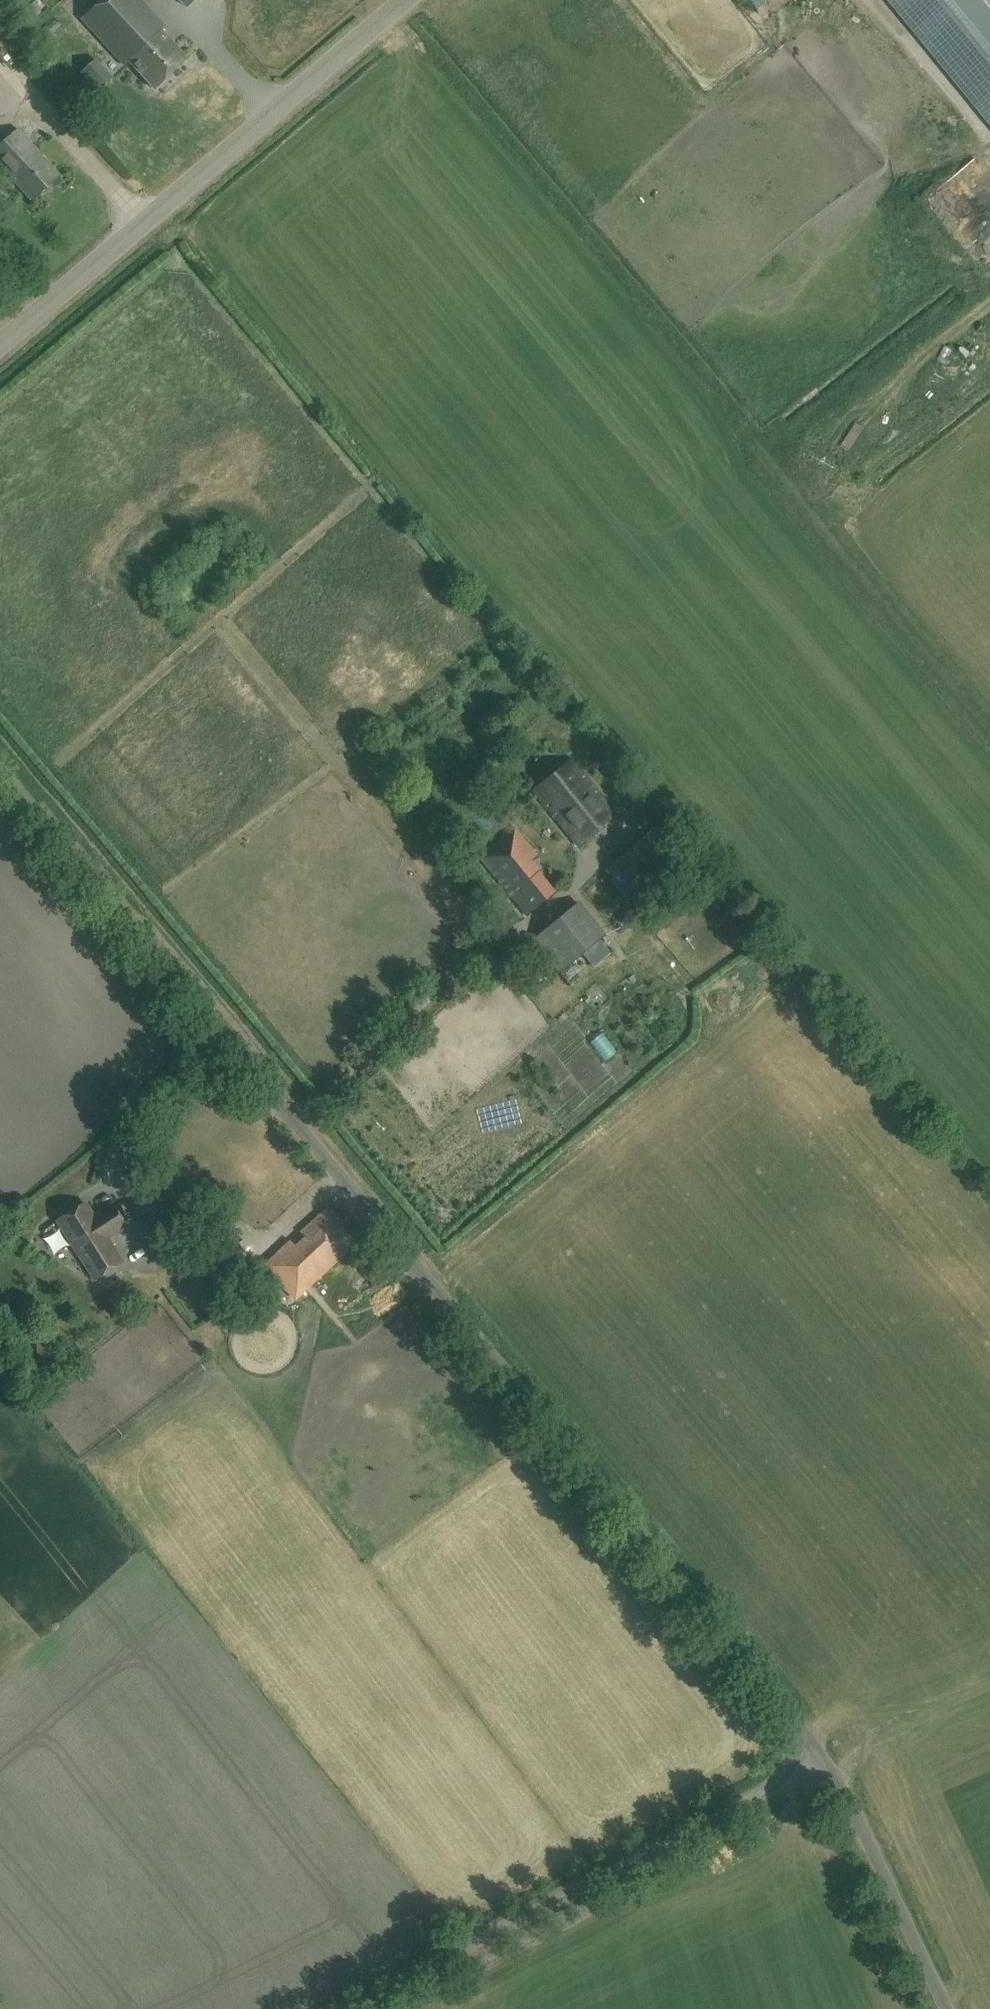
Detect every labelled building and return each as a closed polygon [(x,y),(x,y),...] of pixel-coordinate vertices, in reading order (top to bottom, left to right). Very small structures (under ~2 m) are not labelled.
[(187,60),(162,32),(167,28),(141,0),(102,0),(84,17),(127,63),(129,62),(154,90),(187,60)] [(989,116),(989,0),(895,0),(989,116)] [(59,176),(17,129),(0,144),(0,166),(32,201),(59,176)] [(969,160),(957,167),(964,180),(976,173),(969,160)] [(578,845),(615,815),(571,760),(534,790),(578,845)] [(524,915),(553,892),(529,862),(537,856),(515,827),(478,857),(524,915)] [(676,862),(650,832),(603,872),(629,902),(676,862)] [(559,972),(605,936),(578,902),(532,939),(559,972)] [(96,1229),(118,1215),(111,1204),(100,1211),(101,1214),(95,1218),(85,1203),(57,1221),(79,1255),(92,1247),(96,1229)] [(294,1300),(355,1241),(324,1210),(300,1232),(307,1239),(298,1249),(290,1241),(264,1266),(294,1300)] [(92,1247),(79,1255),(94,1279),(122,1261),(106,1236),(112,1232),(114,1234),(125,1226),(118,1215),(96,1229),(92,1247)] [(224,1275),(245,1262),(228,1234),(207,1247),(224,1275)]
